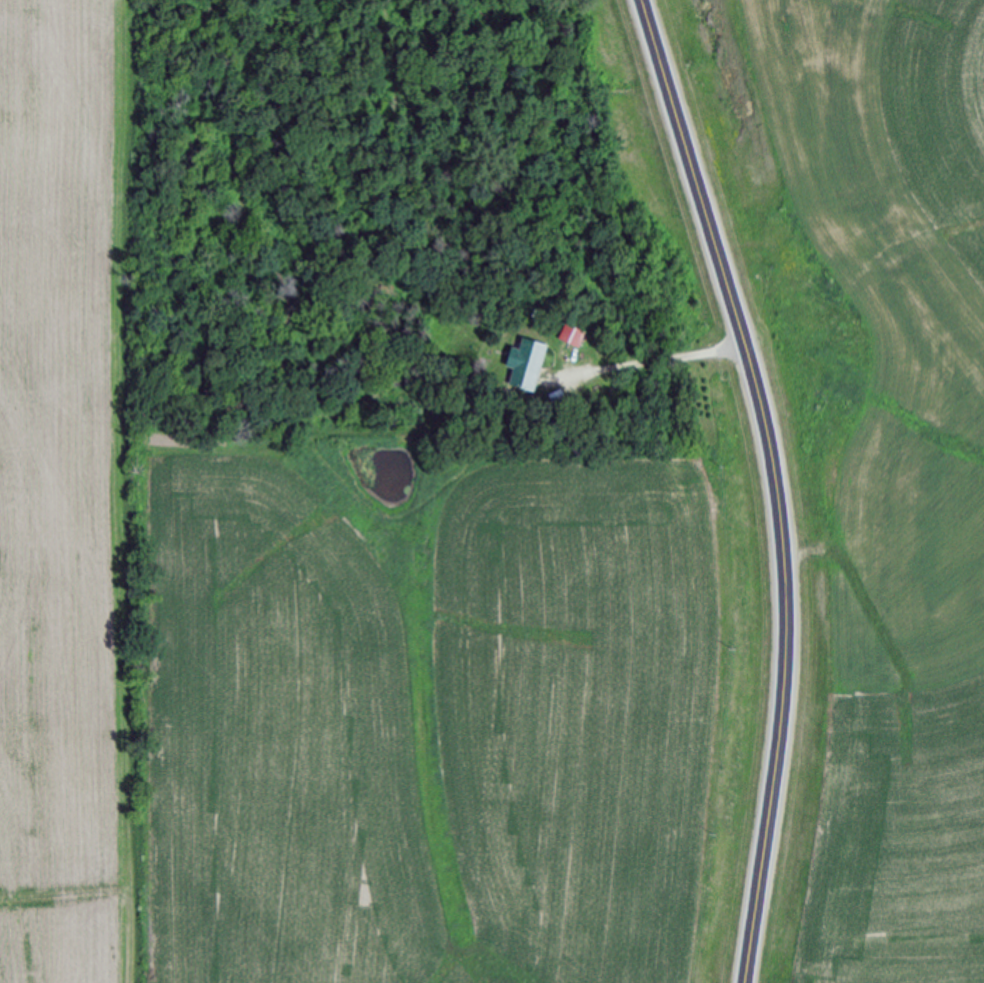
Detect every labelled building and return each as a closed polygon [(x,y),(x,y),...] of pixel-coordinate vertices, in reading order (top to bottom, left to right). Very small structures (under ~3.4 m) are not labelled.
[(515,348),(510,368),(517,370),(513,387),(538,393),(550,345),(527,339),(524,350),(515,348)]
